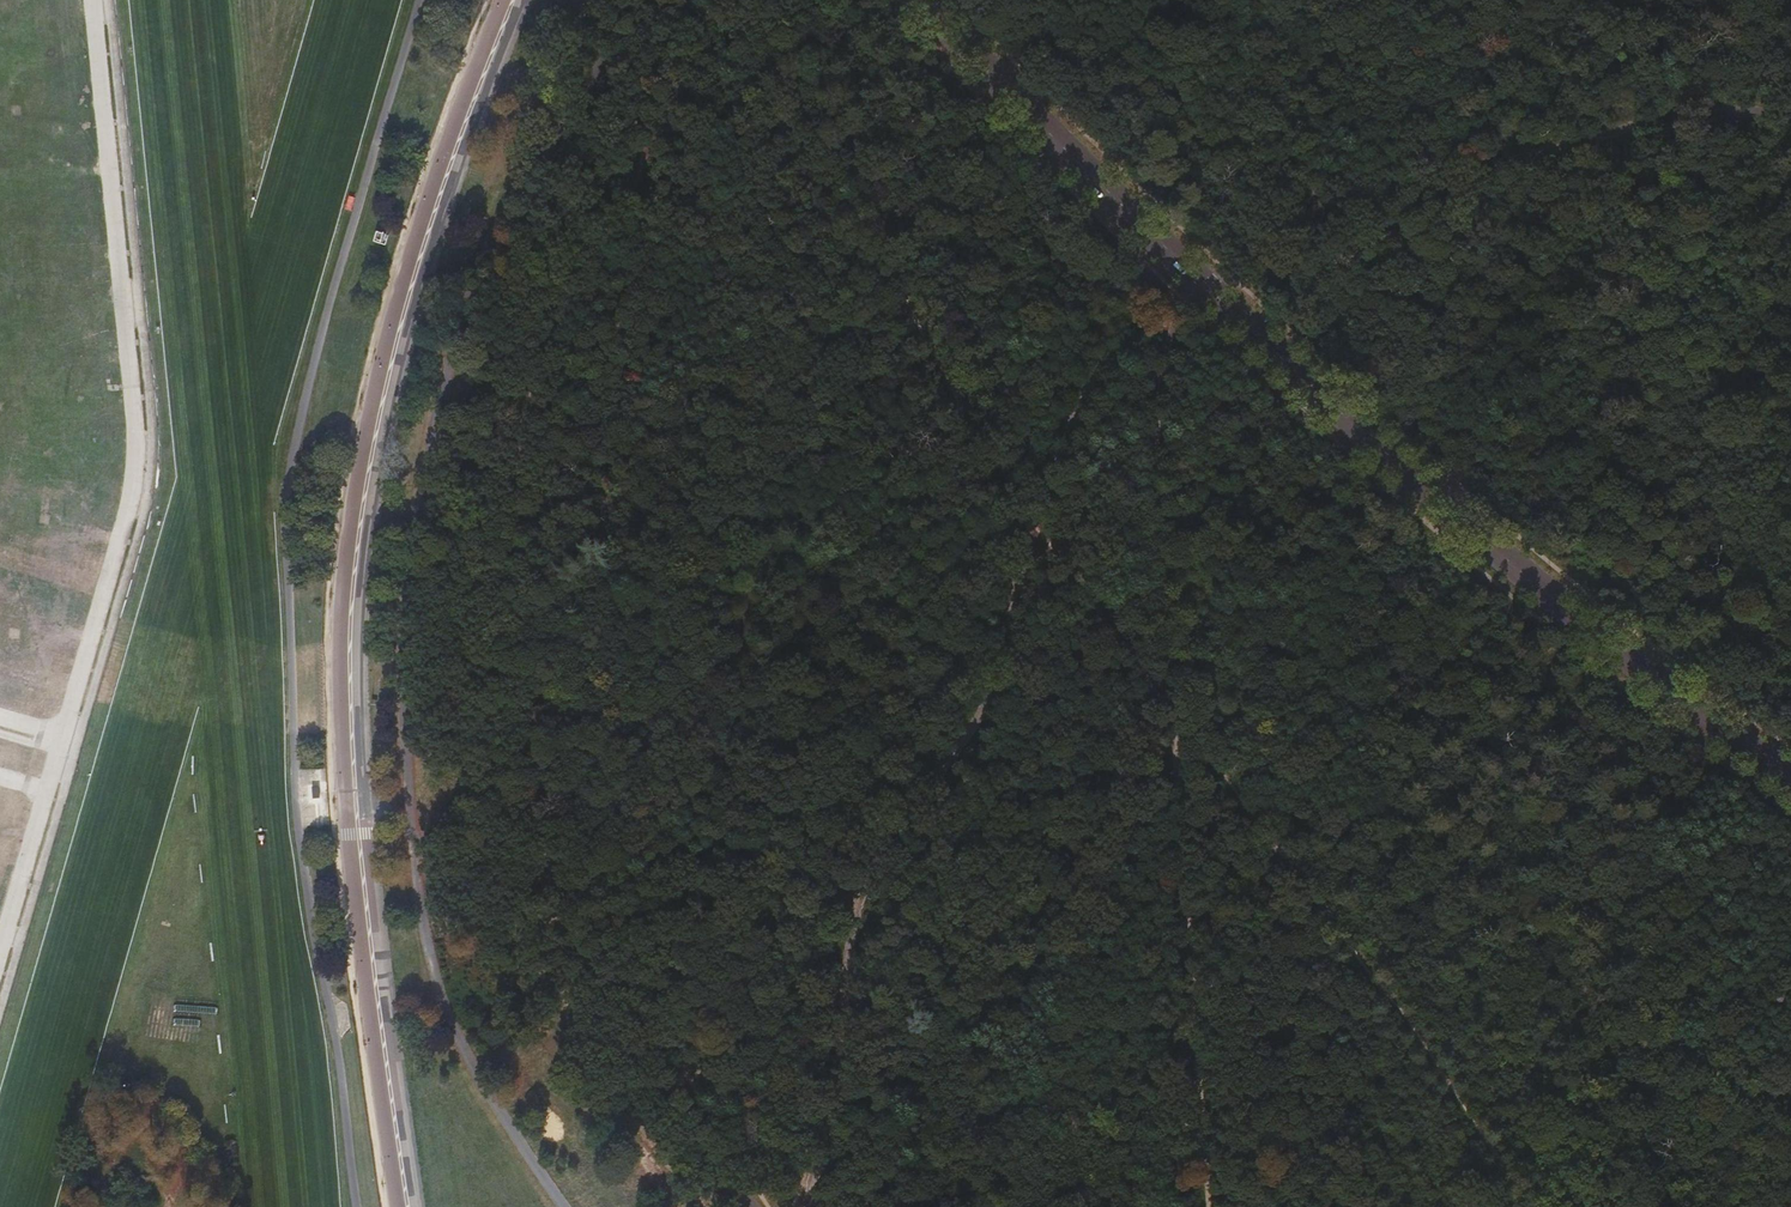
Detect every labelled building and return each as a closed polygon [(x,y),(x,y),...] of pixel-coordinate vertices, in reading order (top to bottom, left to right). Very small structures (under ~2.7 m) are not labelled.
[(555,1060),(565,1052),(552,1036),(542,1043),(555,1060)]
